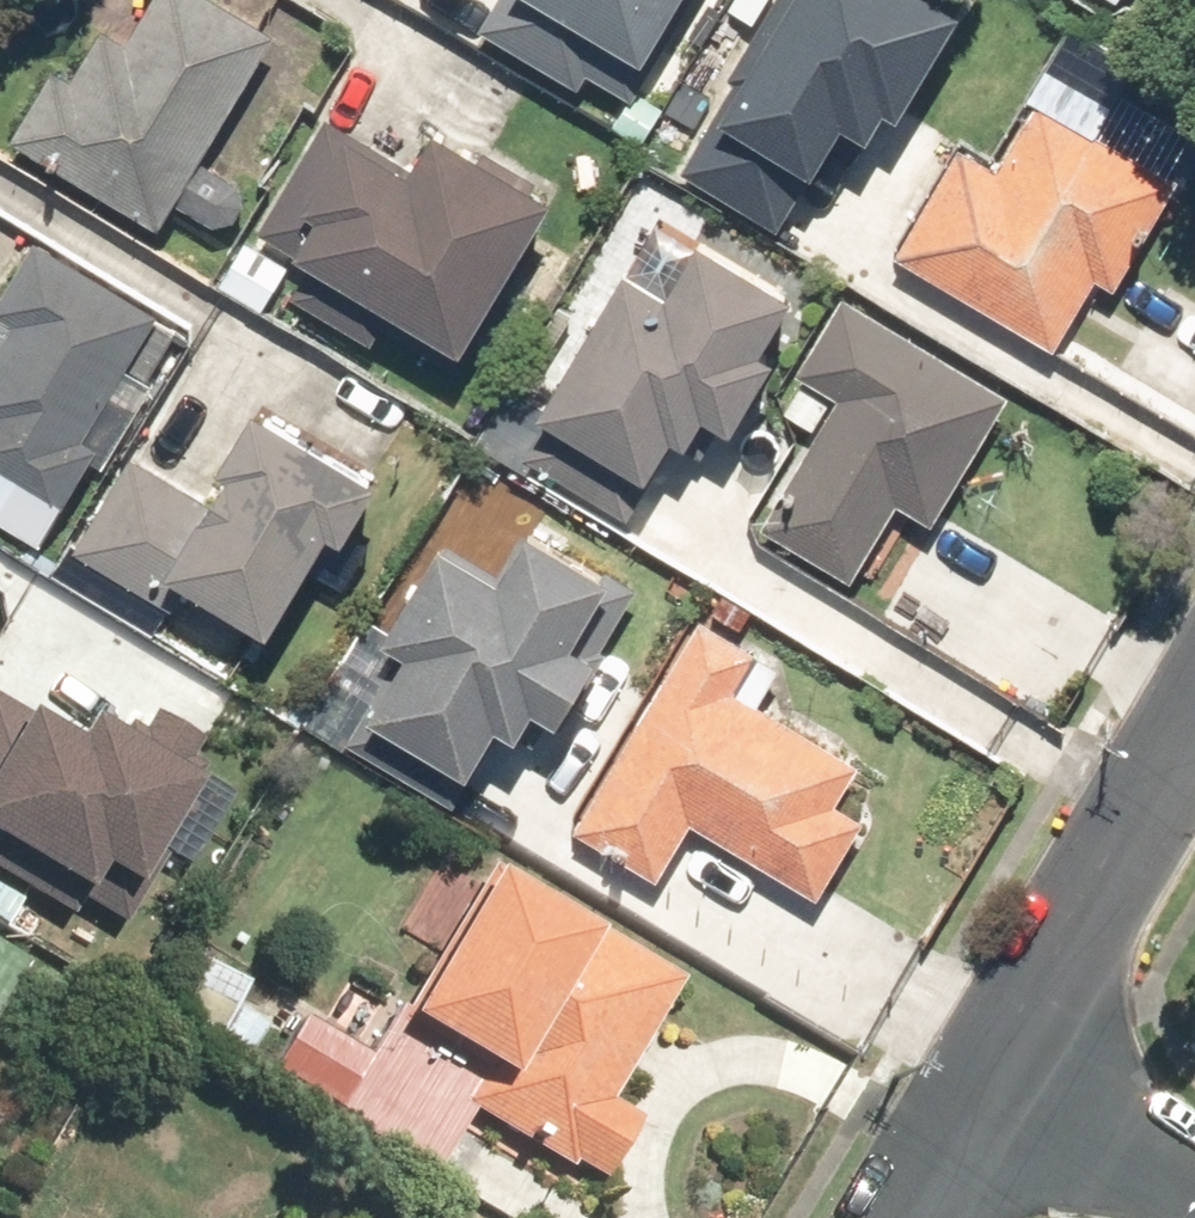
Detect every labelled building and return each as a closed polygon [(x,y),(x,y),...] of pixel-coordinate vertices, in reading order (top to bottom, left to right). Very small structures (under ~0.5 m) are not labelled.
[(240,0),(162,0),(133,41),(103,19),(20,135),(160,235),(182,203),(208,222),(242,175),(204,148),(286,33),(240,0)] [(492,27),(618,105),(684,0),(509,0),(492,27)] [(816,171),(849,115),(888,138),(959,16),(932,0),(792,0),(724,117),(816,171)] [(1024,328),(1070,357),(1189,169),(1058,86),(1006,168),(971,147),(905,253),(962,289),(941,322),(1003,361),(1024,328)] [(423,173),(339,120),(267,236),(468,361),(570,196),(453,123),(423,173)] [(628,190),(508,391),(656,479),(683,433),(713,451),(806,295),(628,190)] [(44,548),(184,325),(37,233),(0,292),(0,521),(44,548)] [(1022,393),(842,295),(781,408),(825,433),(774,527),(860,575),(897,507),(946,534),(1022,393)] [(354,546),(408,459),(207,335),(78,545),(170,602),(189,571),(278,626),(335,534),(354,546)] [(416,646),(372,720),(474,781),(509,723),(534,737),(547,715),(569,728),(651,592),(536,524),(508,571),(440,531),(384,627),(416,646)] [(844,805),(867,771),(764,701),(788,665),(719,619),(578,827),(664,886),(708,820),(822,898),(872,824),(844,805)] [(141,896),(224,767),(150,719),(132,746),(92,721),(78,742),(0,692),(0,847),(90,905),(109,876),(141,896)] [(616,1101),(689,983),(489,859),(388,1024),(506,1096),(488,1125),(602,1196),(648,1120),(616,1101)]
